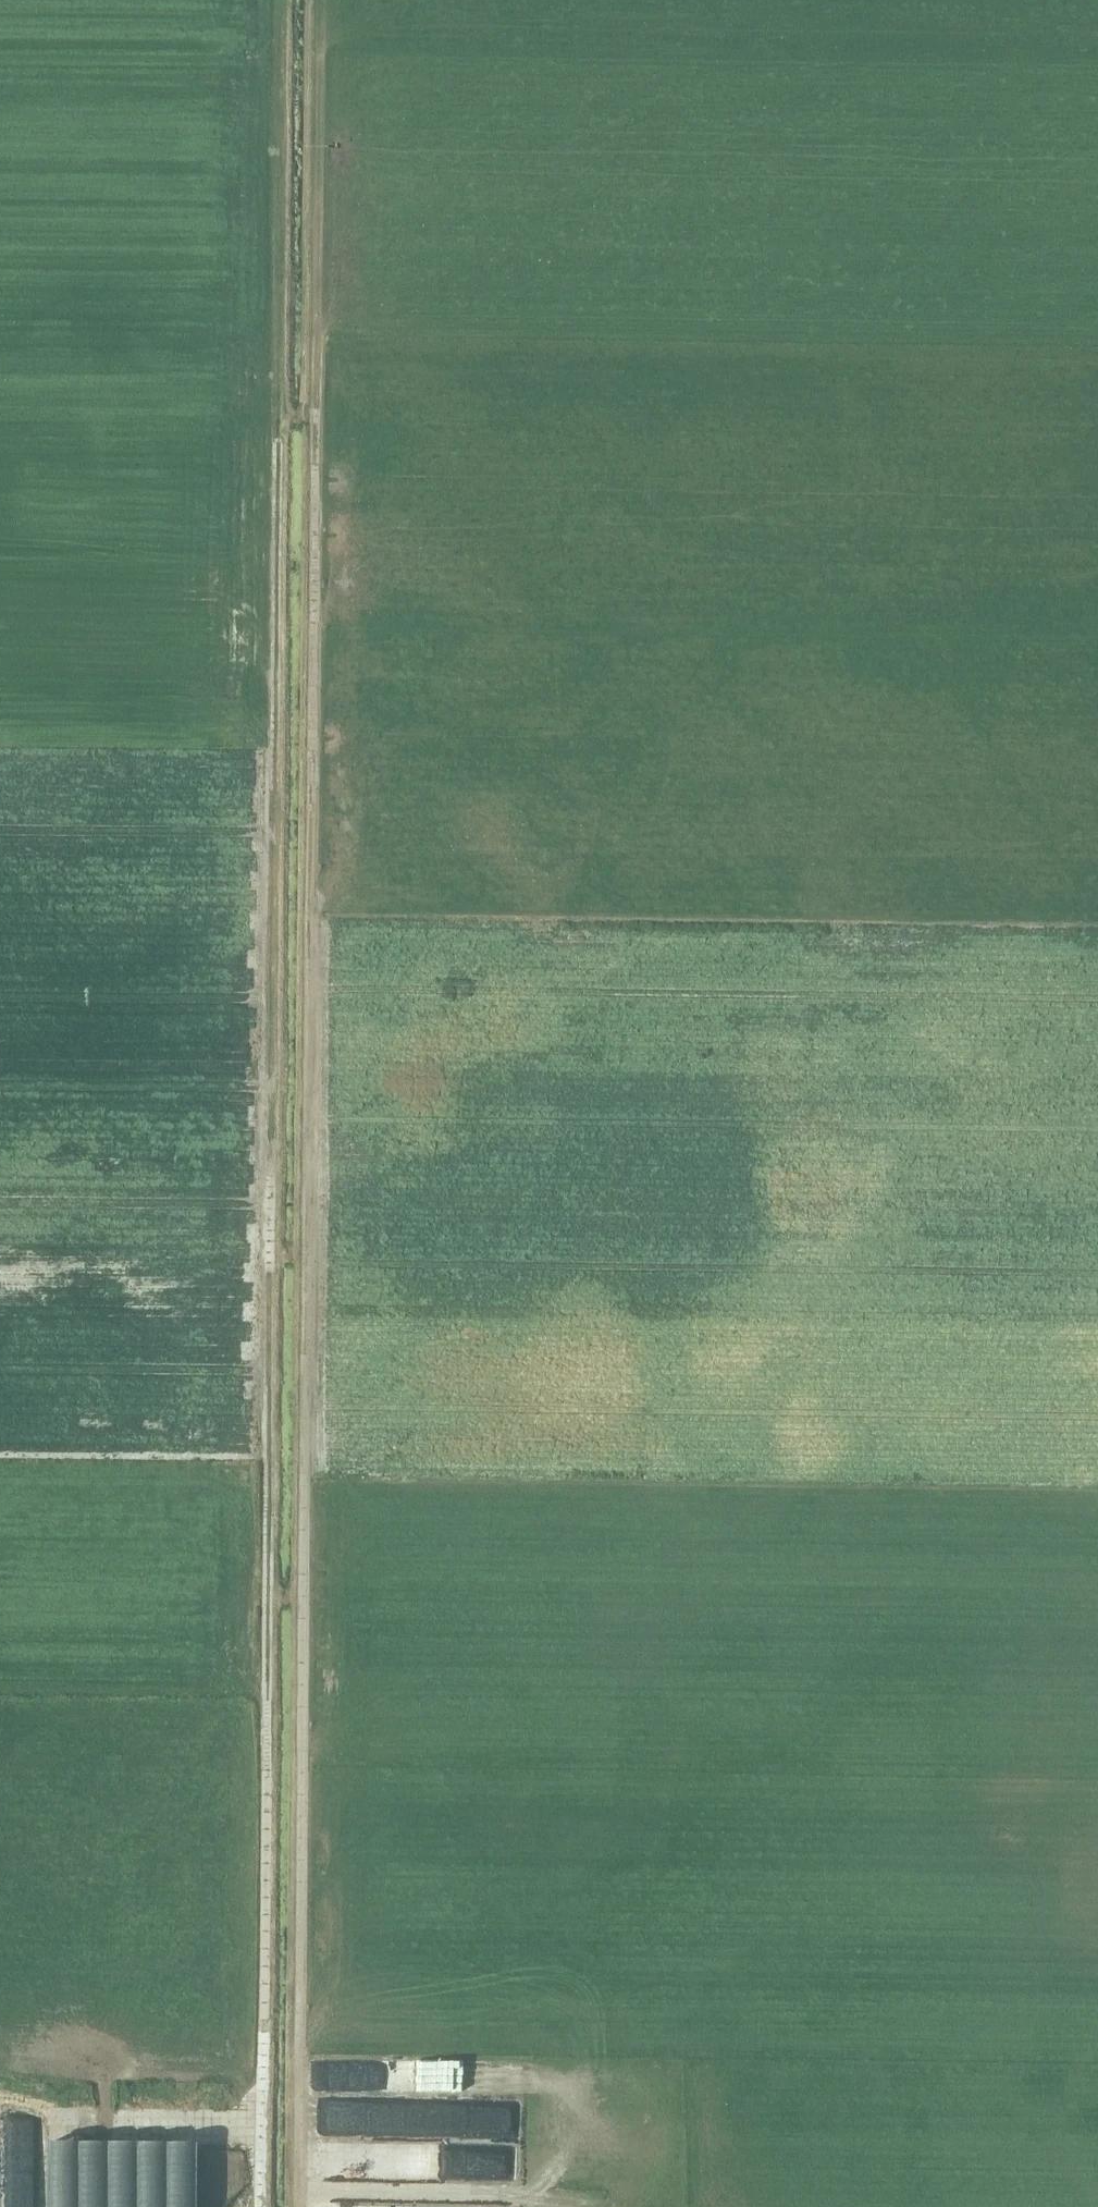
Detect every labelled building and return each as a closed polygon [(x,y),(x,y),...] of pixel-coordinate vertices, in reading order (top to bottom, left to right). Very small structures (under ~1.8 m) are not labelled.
[(334,2089),(393,2089),(394,2059),(335,2058),(334,2089)] [(197,2144),(49,2144),(49,2206),(196,2206),(197,2144)] [(475,2146),(464,2146),(463,2175),(473,2175),(475,2146)]
